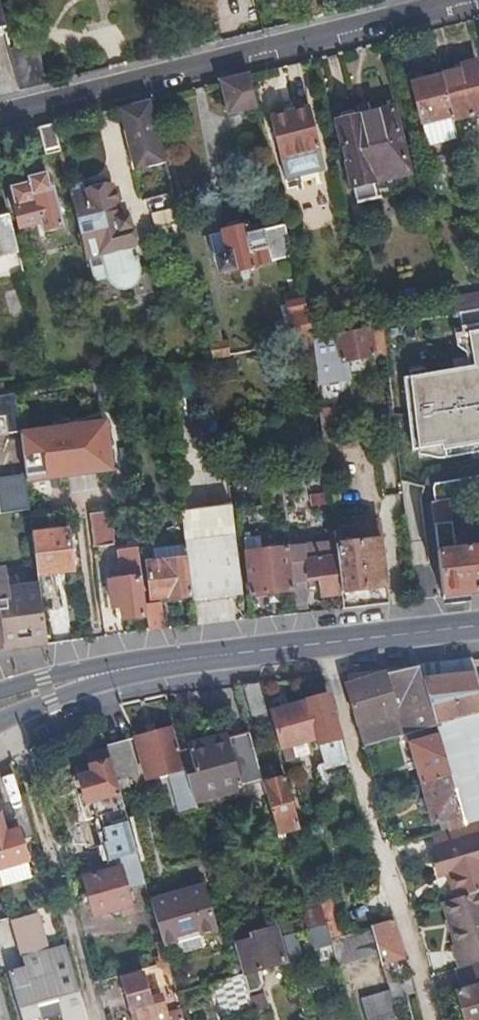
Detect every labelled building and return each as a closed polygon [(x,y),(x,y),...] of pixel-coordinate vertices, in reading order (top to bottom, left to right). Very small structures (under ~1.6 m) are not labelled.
[(19,89),(47,82),(38,42),(10,50),(19,89)] [(442,74),(453,121),(478,114),(478,70),(477,61),(457,66),(458,70),(442,74)] [(249,74),(222,81),(229,113),(257,107),(249,74)] [(453,121),(442,74),(412,81),(428,146),(436,145),(433,138),(457,133),(453,121)] [(151,98),(132,103),(140,136),(159,131),(151,98)] [(271,117),(280,159),(319,148),(309,108),(271,117)] [(336,121),(355,203),(412,189),(393,108),(356,116),(352,110),(339,113),(338,120),(336,121)] [(53,122),(37,126),(43,149),(59,146),(53,122)] [(39,220),(41,229),(61,225),(51,185),(48,186),(44,171),(26,175),(28,180),(11,184),(16,203),(13,204),(18,224),(39,220)] [(83,184),(69,186),(86,255),(92,279),(107,275),(108,276),(108,277),(108,278),(109,280),(110,281),(110,282),(111,283),(112,283),(113,284),(114,285),(114,286),(116,286),(117,287),(118,287),(119,288),(120,288),(121,288),(122,288),(123,289),(125,289),(126,288),(127,288),(128,288),(129,288),(130,287),(131,287),(133,286),(134,286),(134,285),(135,284),(136,283),(137,283),(138,282),(138,281),(139,280),(140,278),(140,277),(140,276),(141,275),(141,274),(141,273),(141,272),(141,270),(141,269),(141,268),(140,267),(135,244),(129,217),(121,219),(113,185),(103,187),(103,185),(92,188),(93,190),(85,192),(83,184)] [(9,211),(0,214),(0,279),(24,273),(9,211)] [(293,255),(285,224),(262,229),(260,223),(245,226),(245,224),(239,225),(238,220),(224,223),(226,229),(221,230),(221,236),(210,238),(215,263),(218,262),(220,273),(232,271),(232,275),(255,269),(254,264),(293,255)] [(286,302),(295,342),(313,339),(313,338),(302,294),(291,296),(292,301),(286,302)] [(452,300),(455,313),(478,309),(478,295),(452,300)] [(374,328),(313,339),(314,352),(338,348),(341,362),(385,355),(382,326),(374,328)] [(207,331),(213,357),(225,354),(220,329),(207,331)] [(436,352),(443,421),(478,417),(478,346),(436,352)] [(329,383),(318,384),(324,440),(335,439),(329,383)] [(17,391),(14,392),(0,394),(0,416),(19,412),(17,391)] [(207,439),(220,437),(216,402),(202,405),(207,439)] [(105,423),(48,431),(47,428),(40,429),(39,439),(43,439),(45,460),(61,459),(62,475),(109,469),(105,423)] [(335,439),(324,440),(326,458),(338,457),(335,439)] [(448,489),(431,490),(432,503),(450,500),(448,489)] [(432,503),(443,597),(478,592),(478,546),(456,549),(450,500),(432,503)] [(231,504),(181,512),(187,558),(191,596),(192,601),(243,595),(231,504)] [(113,543),(108,510),(90,513),(94,546),(113,543)] [(388,603),(378,521),(355,525),(356,534),(335,536),(336,543),(342,593),(343,608),(388,603)] [(35,554),(38,575),(74,570),(67,529),(33,534),(35,554)] [(252,596),(295,591),(293,582),(291,562),(289,548),(262,551),(260,537),(245,539),(252,596)] [(137,544),(136,539),(118,542),(122,571),(107,573),(111,607),(120,606),(122,620),(143,617),(137,577),(141,576),(137,544)] [(322,595),(342,593),(336,543),(327,545),(328,558),(291,562),(293,582),(321,578),(322,595)] [(191,596),(187,558),(145,563),(150,597),(166,596),(166,598),(191,596)] [(12,609),(6,563),(0,564),(0,610),(12,609)] [(158,603),(144,604),(148,632),(162,630),(158,603)] [(1,650),(46,645),(41,605),(12,609),(0,610),(0,640),(1,645),(1,650)] [(471,658),(423,664),(419,664),(419,665),(436,725),(450,774),(465,826),(478,822),(478,687),(471,658)] [(436,725),(419,665),(346,685),(363,746),(421,729),(436,725)] [(259,683),(243,685),(251,714),(267,712),(259,683)] [(328,695),(308,701),(318,737),(320,744),(340,738),(328,695)] [(318,737),(308,701),(273,710),(288,760),(312,752),(310,747),(307,748),(305,740),(318,737)] [(247,724),(227,731),(244,795),(265,789),(263,783),(247,724)] [(450,774),(436,725),(421,729),(424,740),(411,744),(421,783),(450,774)] [(177,811),(193,807),(171,728),(135,737),(145,779),(167,774),(177,811)] [(195,772),(186,775),(195,810),(244,795),(227,731),(186,743),(195,772)] [(126,741),(107,746),(108,750),(120,792),(131,788),(129,777),(136,776),(126,741)] [(312,752),(322,789),(332,787),(320,744),(310,747),(312,752)] [(97,848),(101,863),(137,853),(120,792),(108,750),(87,756),(93,776),(80,779),(87,804),(89,804),(90,808),(94,807),(96,817),(99,816),(108,845),(97,848)] [(448,830),(465,826),(450,774),(421,783),(432,821),(445,819),(448,830)] [(263,783),(265,789),(277,834),(298,828),(285,780),(284,777),(263,783)] [(28,862),(16,822),(3,826),(0,816),(0,869),(28,862)] [(465,826),(448,830),(436,833),(441,853),(438,854),(443,877),(454,875),(459,898),(478,892),(478,822),(465,826)] [(137,853),(101,863),(103,872),(82,877),(94,916),(118,910),(121,918),(133,913),(127,889),(145,883),(137,853)] [(0,869),(0,875),(2,884),(3,886),(33,879),(28,862),(0,869)] [(160,935),(163,945),(215,930),(204,886),(164,897),(166,904),(152,907),(160,935)] [(325,886),(315,889),(321,909),(326,925),(329,938),(339,935),(325,886)] [(446,902),(457,944),(451,945),(458,968),(478,963),(478,892),(459,898),(446,902)] [(164,897),(150,901),(152,907),(166,904),(164,897)] [(308,912),(312,929),(326,925),(321,909),(308,912)] [(299,915),(303,931),(312,929),(308,912),(299,915)] [(68,956),(65,944),(49,949),(39,915),(13,923),(22,955),(26,968),(9,972),(23,1019),(86,1019),(68,956)] [(404,959),(393,920),(371,926),(379,954),(382,962),(387,961),(388,963),(404,959)] [(371,926),(339,935),(329,938),(337,965),(379,954),(371,926)] [(229,931),(241,975),(246,992),(258,988),(255,971),(283,964),(273,928),(241,937),(238,928),(229,931)] [(394,983),(388,963),(387,961),(382,962),(387,980),(388,985),(394,983)] [(458,968),(454,970),(460,993),(454,995),(461,1019),(478,1019),(478,963),(458,968)] [(133,1019),(167,1019),(160,999),(151,1001),(144,974),(122,980),(133,1019)] [(413,989),(410,979),(394,983),(388,985),(390,991),(391,995),(413,989)] [(252,1011),(268,1007),(264,991),(248,995),(252,1011)] [(391,995),(390,991),(362,999),(367,1019),(398,1019),(391,995)]
